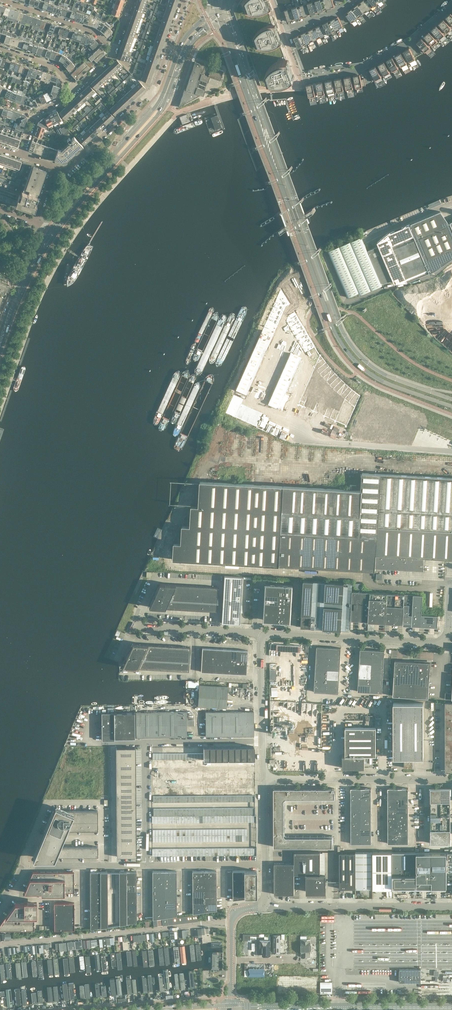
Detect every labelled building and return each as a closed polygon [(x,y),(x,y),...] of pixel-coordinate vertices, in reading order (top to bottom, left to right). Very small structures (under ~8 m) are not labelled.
[(42,8),(46,10),(50,0),(44,0),(42,8)] [(46,10),(51,11),(53,4),(55,0),(52,0),(52,1),(50,0),(46,10)] [(240,0),(239,2),(238,3),(237,5),(237,6),(236,9),(236,10),(234,11),(234,12),(260,82),(269,79),(270,81),(272,82),(274,82),(277,82),(279,83),(280,83),(281,82),(283,82),(284,82),(285,82),(287,81),(288,81),(289,80),(290,80),(291,79),(293,78),(292,77),(286,60),(264,0),(240,0)] [(315,1),(319,12),(326,9),(323,0),(318,0),(315,1)] [(334,7),(332,0),(323,0),(326,9),(334,7)] [(371,8),(365,0),(363,0),(358,4),(365,13),(371,8)] [(371,8),(378,3),(375,0),(365,0),(371,8)] [(315,1),(307,3),(311,14),(319,12),(315,1)] [(58,6),(55,13),(60,14),(63,5),(63,4),(60,3),(59,2),(58,6)] [(307,3),(300,6),(303,17),(311,14),(307,3)] [(358,18),(365,13),(358,4),(351,9),(358,18)] [(67,9),(64,16),(69,18),(71,10),(73,7),(70,6),(69,10),(67,9)] [(300,6),(292,8),(295,19),(303,17),(300,6)] [(71,10),(69,18),(74,19),(76,12),(77,9),(77,8),(73,7),(71,10)] [(292,8),(284,10),(287,21),(295,19),(292,8)] [(351,9),(345,14),(352,23),(358,18),(351,9)] [(19,12),(14,10),(11,20),(13,21),(12,23),(15,23),(19,12)] [(81,11),(78,21),(82,22),(86,12),(81,11)] [(86,12),(82,22),(87,24),(90,17),(91,14),(86,12)] [(90,17),(87,24),(91,25),(94,18),(95,16),(91,14),(90,17)] [(94,18),(91,25),(96,27),(99,21),(101,18),(95,16),(94,18)] [(335,31),(343,27),(338,17),(330,20),(335,31)] [(99,21),(96,27),(100,30),(105,24),(106,21),(101,18),(99,21)] [(443,19),(438,24),(442,27),(439,29),(444,34),(446,33),(447,33),(451,29),(451,28),(447,23),(443,19)] [(330,20),(323,24),(328,34),(335,31),(330,20)] [(105,24),(100,30),(104,33),(109,28),(113,24),(111,22),(109,24),(106,21),(105,24)] [(109,28),(104,33),(107,37),(112,32),(111,30),(114,26),(113,24),(109,28)] [(129,24),(127,29),(136,32),(138,33),(139,28),(137,27),(129,24)] [(323,24),(316,27),(320,38),(328,34),(323,24)] [(55,25),(53,32),(51,36),(53,37),(55,32),(57,33),(60,26),(55,25)] [(439,29),(436,25),(431,30),(434,34),(432,36),(437,41),(439,39),(444,35),(444,34),(439,29)] [(316,27),(308,31),(313,41),(320,38),(316,27)] [(16,35),(13,45),(17,46),(21,34),(23,31),(21,30),(19,36),(16,35)] [(7,31),(4,42),(8,43),(12,32),(7,31)] [(308,31),(301,34),(306,44),(313,41),(308,31)] [(12,32),(8,43),(13,45),(16,35),(16,34),(12,32)] [(432,36),(429,32),(424,36),(427,40),(425,42),(429,47),(432,45),(432,46),(437,41),(432,36)] [(298,48),(306,44),(301,34),(293,38),(298,48)] [(87,36),(85,43),(88,44),(90,45),(91,44),(95,40),(93,38),(87,36)] [(25,38),(22,48),(27,49),(30,38),(26,37),(25,38)] [(425,42),(422,38),(416,42),(420,46),(418,48),(417,48),(422,54),(423,54),(422,53),(424,52),(425,52),(430,48),(429,47),(425,42)] [(39,42),(36,52),(40,54),(43,47),(44,42),(42,42),(42,40),(40,39),(39,42)] [(88,47),(87,47),(90,51),(91,50),(92,49),(93,49),(98,44),(95,40),(91,44),(90,45),(88,47)] [(33,44),(31,51),(36,52),(39,42),(37,41),(36,44),(33,44)] [(43,47),(40,54),(45,55),(48,45),(46,44),(45,48),(43,47)] [(69,72),(71,74),(76,80),(90,67),(89,66),(91,65),(105,52),(100,46),(95,51),(88,57),(88,56),(83,61),(84,62),(77,68),(76,69),(73,67),(69,70),(70,71),(69,72)] [(52,50),(49,57),(54,59),(56,52),(57,48),(55,47),(54,51),(52,50)] [(56,52),(54,59),(58,60),(62,54),(63,52),(63,51),(60,49),(57,48),(56,52)] [(120,48),(119,53),(127,56),(129,51),(120,48)] [(409,48),(403,51),(406,56),(403,57),(406,63),(409,62),(415,59),(409,48)] [(62,54),(58,60),(62,63),(67,57),(69,54),(68,53),(67,54),(63,52),(62,54)] [(403,57),(401,52),(395,56),(397,60),(395,61),(398,68),(400,66),(401,67),(407,64),(406,63),(403,57)] [(119,53),(117,58),(125,61),(129,62),(131,58),(127,56),(119,53)] [(67,57),(62,63),(66,66),(71,61),(69,59),(72,56),(71,56),(69,54),(67,57)] [(392,57),(386,60),(389,65),(386,66),(389,72),(392,71),(398,68),(395,61),(392,57)] [(117,60),(113,63),(119,69),(122,66),(117,60)] [(73,67),(75,65),(71,61),(66,66),(69,70),(73,67)] [(384,61),(378,65),(380,69),(378,70),(381,77),(383,75),(384,76),(390,73),(389,72),(386,66),(384,61)] [(185,89),(184,89),(178,107),(196,97),(196,98),(198,97),(198,96),(200,97),(201,95),(203,96),(204,92),(205,92),(206,90),(205,90),(204,89),(206,86),(207,86),(206,86),(207,82),(209,77),(220,80),(222,73),(223,73),(224,71),(223,71),(223,70),(210,66),(209,67),(208,67),(208,68),(203,66),(203,65),(194,62),(195,62),(185,89)] [(113,63),(109,66),(115,73),(119,69),(113,63)] [(20,64),(17,71),(20,72),(18,77),(16,76),(15,77),(15,78),(19,79),(22,73),(24,66),(20,64)] [(109,66),(105,70),(111,76),(115,73),(109,66)] [(375,66),(369,69),(372,74),(369,75),(372,82),(373,81),(375,80),(381,77),(378,70),(375,66)] [(29,67),(26,74),(25,77),(30,79),(31,76),(34,69),(29,67)] [(36,77),(34,81),(39,82),(40,79),(43,72),(38,70),(36,77)] [(105,70),(101,74),(107,80),(111,76),(105,70)] [(235,81),(233,83),(234,85),(236,91),(256,84),(254,77),(253,75),(251,71),(250,72),(245,75),(244,76),(239,79),(238,79),(235,81)] [(47,73),(45,81),(44,84),(48,85),(49,82),(50,80),(52,75),(47,73)] [(101,74),(98,77),(104,83),(107,80),(101,74)] [(360,74),(353,75),(354,81),(355,87),(356,88),(362,87),(362,86),(365,85),(365,86),(364,78),(363,78),(364,79),(361,79),(360,74)] [(52,75),(50,80),(53,81),(56,82),(55,85),(61,86),(61,84),(57,77),(52,75)] [(350,76),(344,77),(345,82),(346,89),(346,90),(353,89),(353,88),(355,87),(354,81),(351,81),(350,76)] [(98,77),(94,81),(100,87),(104,83),(98,77)] [(341,78),(334,79),(335,84),(337,91),(337,92),(343,90),(346,89),(345,82),(342,83),(341,78)] [(332,80),(325,81),(326,86),(327,93),(327,94),(334,92),(334,91),(337,91),(335,84),(333,85),(332,80)] [(94,81),(90,84),(96,90),(100,87),(94,81)] [(139,81),(136,85),(142,91),(145,88),(139,81)] [(322,82),(316,83),(316,88),(318,95),(325,94),(324,93),(327,93),(326,86),(323,87),(322,82)] [(313,83),(306,85),(309,97),(315,96),(315,95),(318,95),(316,88),(314,88),(313,83)] [(89,85),(85,89),(91,95),(95,91),(89,85)] [(136,85),(132,88),(138,95),(142,91),(136,85)] [(12,91),(9,98),(14,100),(17,93),(18,89),(13,88),(12,91)] [(132,88),(128,92),(134,98),(138,95),(132,88)] [(7,89),(4,96),(9,98),(12,91),(7,89)] [(22,94),(20,102),(25,104),(28,96),(27,96),(25,95),(27,90),(24,89),(22,94)] [(85,89),(81,92),(87,98),(91,95),(85,89)] [(41,90),(37,92),(42,103),(46,100),(42,91),(41,90)] [(44,90),(42,91),(46,100),(51,98),(48,94),(47,92),(46,92),(44,90)] [(51,92),(48,94),(51,98),(58,94),(59,92),(51,90),(51,92)] [(36,95),(34,96),(38,105),(42,103),(37,92),(36,91),(35,92),(36,95)] [(87,98),(81,92),(78,95),(84,102),(87,98)] [(128,92),(124,95),(130,102),(134,98),(128,92)] [(28,96),(25,104),(29,105),(32,106),(32,105),(34,106),(35,106),(36,106),(38,105),(34,96),(33,96),(32,97),(32,96),(29,95),(29,97),(28,96)] [(78,95),(74,99),(81,106),(85,103),(84,102),(78,95)] [(124,95),(120,99),(126,105),(130,102),(124,95)] [(74,99),(70,102),(76,109),(77,110),(81,106),(74,99)] [(120,99),(117,102),(123,109),(126,105),(120,99)] [(70,102),(66,106),(72,112),(76,109),(70,102)] [(117,102),(113,106),(119,112),(123,109),(117,102)] [(66,106),(63,109),(69,116),(72,112),(66,106)] [(113,106),(109,109),(115,116),(119,112),(113,106)] [(102,112),(104,114),(110,120),(114,117),(106,108),(102,112)] [(63,109),(59,113),(65,119),(69,116),(63,109)] [(61,120),(57,111),(53,113),(57,122),(61,120)] [(16,117),(15,120),(17,120),(18,121),(26,116),(25,115),(21,113),(20,113),(18,112),(17,117),(16,117)] [(53,113),(49,115),(53,123),(53,124),(57,122),(53,113)] [(104,114),(100,117),(106,124),(110,120),(104,114)] [(186,114),(179,117),(182,124),(189,122),(186,114)] [(49,116),(44,119),(48,126),(53,124),(53,123),(49,115),(49,116)] [(17,121),(17,123),(19,123),(24,125),(27,118),(26,116),(18,121),(17,121)] [(100,117),(97,121),(103,127),(106,124),(100,117)] [(38,121),(37,124),(45,127),(48,126),(44,119),(44,118),(41,119),(41,120),(38,121)] [(97,121),(93,124),(99,131),(103,127),(97,121)] [(93,124),(89,128),(95,134),(99,131),(93,124)] [(84,130),(86,131),(92,138),(95,134),(89,128),(88,126),(84,130)] [(67,130),(54,142),(58,143),(70,132),(67,130)] [(86,131),(82,135),(88,141),(92,138),(86,131)] [(80,133),(76,137),(84,145),(88,141),(82,135),(80,133)] [(57,150),(54,159),(61,162),(61,161),(67,160),(76,153),(75,152),(79,148),(80,149),(83,146),(74,136),(71,139),(69,137),(68,138),(67,139),(67,140),(69,142),(61,150),(58,149),(57,150)] [(5,200),(10,202),(15,204),(16,204),(31,209),(32,209),(33,209),(33,208),(35,203),(36,200),(44,176),(46,170),(31,165),(26,163),(21,161),(21,163),(18,171),(14,182),(12,181),(10,180),(0,177),(0,199),(5,200)] [(410,225),(415,236),(431,272),(434,271),(440,267),(451,258),(451,229),(450,223),(440,212),(413,223),(413,224),(410,225)] [(387,234),(377,242),(379,246),(393,279),(395,283),(408,282),(393,246),(415,236),(410,225),(410,224),(407,226),(406,225),(403,227),(389,233),(388,233),(387,234)] [(415,236),(393,246),(408,282),(431,272),(415,236)] [(361,237),(328,251),(329,254),(334,265),(348,297),(358,292),(359,295),(382,285),(380,280),(372,262),(371,257),(370,258),(367,251),(362,240),(361,237)] [(379,246),(368,251),(371,257),(372,262),(380,280),(382,284),(393,279),(379,246)] [(4,293),(6,289),(7,289),(10,281),(8,280),(8,279),(7,278),(2,276),(0,275),(0,291),(4,293)] [(281,284),(235,389),(284,411),(287,404),(345,430),(360,396),(353,390),(339,378),(327,364),(316,351),(281,284)] [(233,395),(225,413),(257,426),(262,413),(248,407),(242,404),(243,399),(244,399),(233,395)] [(229,441),(188,534),(247,539),(254,443),(229,441)] [(254,443),(247,539),(295,542),(302,446),(254,443)] [(302,446),(295,542),(343,545),(350,450),(302,446)] [(350,450),(343,545),(392,548),(398,453),(350,450)] [(398,453),(392,548),(439,551),(447,456),(398,453)] [(224,576),(221,623),(239,624),(240,612),(242,612),(242,600),(241,600),(242,577),(224,576)] [(304,580),(301,627),(308,628),(308,615),(312,615),(314,581),(304,580)] [(325,581),(323,629),(341,630),(344,582),(325,581)] [(266,583),(265,593),(279,593),(279,584),(266,583)] [(217,587),(160,584),(159,584),(149,607),(216,611),(217,587)] [(279,584),(279,593),(292,594),(293,585),(279,584)] [(368,621),(370,591),(352,591),(351,620),(368,621)] [(368,621),(386,622),(387,592),(370,591),(368,621)] [(386,622),(403,623),(405,593),(387,592),(386,622)] [(265,593),(265,602),(278,603),(279,593),(265,593)] [(279,593),(278,603),(292,603),(292,594),(279,593)] [(412,625),(413,594),(405,593),(403,623),(403,625),(412,625)] [(413,594),(412,625),(437,627),(438,615),(422,614),(423,594),(413,594)] [(265,602),(264,611),(278,612),(278,603),(265,602)] [(278,603),(278,612),(291,612),(292,603),(278,603)] [(264,611),(264,621),(277,621),(278,612),(264,611)] [(278,612),(277,621),(291,622),(291,612),(278,612)] [(132,644),(127,655),(134,656),(139,644),(132,644)] [(139,644),(134,656),(142,656),(147,644),(139,644)] [(154,645),(147,644),(142,656),(147,656),(154,657),(154,645)] [(182,646),(182,658),(189,659),(189,653),(190,647),(182,646)] [(317,647),(316,654),(328,655),(329,647),(317,647)] [(329,647),(328,655),(341,655),(341,648),(329,647)] [(239,650),(238,662),(247,662),(248,650),(239,650)] [(316,654),(316,662),(328,662),(328,655),(316,654)] [(127,655),(122,667),(129,667),(134,656),(127,655)] [(328,655),(328,662),(340,663),(341,655),(328,655)] [(134,656),(129,667),(137,668),(142,656),(134,656)] [(142,656),(137,668),(146,668),(147,656),(142,656)] [(182,658),(181,670),(188,671),(189,662),(189,659),(182,658)] [(395,660),(393,696),(428,698),(430,669),(431,669),(432,661),(414,660),(414,661),(395,660)] [(247,662),(238,662),(237,674),(246,674),(247,662)] [(316,662),(315,669),(328,670),(328,662),(316,662)] [(328,662),(328,670),(340,671),(340,663),(328,662)] [(315,669),(315,677),(327,677),(328,670),(315,669)] [(328,670),(327,677),(339,678),(340,671),(328,670)] [(315,677),(315,684),(327,685),(327,677),(315,677)] [(327,677),(327,685),(339,686),(339,678),(327,677)] [(315,684),(314,692),(326,693),(327,685),(315,684)] [(197,706),(226,708),(228,686),(199,685),(197,706)] [(327,685),(326,693),(338,693),(339,686),(327,685)] [(423,702),(393,703),(393,758),(404,758),(404,768),(413,768),(413,757),(423,757),(423,702)] [(186,711),(136,712),(136,719),(136,737),(186,736),(186,723),(189,723),(193,723),(193,716),(189,717),(186,716),(186,711)] [(253,711),(205,711),(205,736),(253,736),(253,719),(253,711)] [(103,712),(101,712),(102,740),(103,740),(114,740),(114,738),(136,737),(136,719),(136,712),(114,712),(103,712)] [(274,727),(271,727),(271,729),(282,728),(281,718),(274,718),(274,727)] [(345,727),(345,755),(364,756),(376,756),(376,727),(345,727)] [(117,747),(116,747),(117,857),(118,857),(118,856),(135,856),(136,856),(135,749),(135,747),(134,747),(134,748),(117,748),(117,747)] [(253,747),(203,747),(203,753),(203,759),(203,760),(254,759),(253,747)] [(345,755),(342,755),(342,768),(353,768),(353,769),(357,769),(357,768),(364,768),(364,756),(345,755)] [(254,771),(153,772),(153,784),(238,783),(238,777),(254,777),(254,771)] [(275,788),(274,788),(274,789),(274,792),(274,795),(274,847),(333,847),(333,836),(287,836),(285,834),(285,801),(286,799),(335,799),(335,790),(334,790),(334,788),(281,788),(278,788),(275,788)] [(361,788),(351,788),(351,791),(351,798),(361,798),(361,788)] [(371,788),(361,788),(361,798),(371,798),(371,791),(371,788)] [(398,788),(388,788),(388,791),(388,798),(398,798),(398,788)] [(408,788),(398,788),(398,798),(408,798),(408,791),(408,788)] [(440,788),(430,788),(430,801),(440,801),(440,788)] [(450,788),(440,788),(440,801),(450,801),(450,788)] [(67,810),(55,805),(52,810),(37,847),(33,857),(98,856),(98,846),(59,846),(66,831),(98,830),(98,810),(67,810)] [(440,829),(430,829),(430,843),(440,843),(440,829)] [(450,829),(440,829),(440,843),(450,843),(450,829)] [(294,852),(294,863),(295,863),(295,874),(307,874),(320,874),(320,852),(294,852)] [(355,852),(339,852),(339,888),(355,888),(355,852)] [(355,852),(355,888),(372,888),(372,852),(355,852)] [(373,852),(373,888),(392,888),(392,886),(392,852),(373,852)] [(416,852),(392,852),(392,886),(416,886),(416,852)] [(432,886),(432,852),(416,852),(416,886),(432,886)] [(447,886),(446,852),(432,852),(432,886),(447,886)] [(295,863),(294,863),(275,863),(275,894),(295,894),(295,874),(295,863)] [(257,870),(233,871),(233,899),(257,897),(257,870)] [(74,872),(33,872),(33,873),(24,892),(41,892),(41,895),(65,895),(65,892),(74,892),(74,872)] [(127,872),(101,872),(101,878),(100,884),(100,891),(100,897),(100,903),(100,909),(100,916),(100,922),(100,927),(108,926),(127,924),(127,916),(127,910),(127,903),(127,897),(127,891),(127,884),(127,878),(127,872)] [(320,874),(307,874),(307,892),(315,892),(315,893),(317,893),(317,892),(325,892),(325,874),(320,874)] [(177,883),(165,884),(153,884),(153,890),(165,890),(165,896),(165,902),(165,909),(177,908),(177,883)] [(15,903),(0,925),(0,930),(35,930),(35,917),(37,917),(37,901),(24,901),(24,903),(15,903)] [(205,902),(193,902),(193,914),(205,912),(205,902)] [(217,902),(205,902),(205,912),(217,910),(217,902)] [(177,908),(165,909),(165,917),(177,916),(177,908)] [(165,909),(153,909),(153,919),(165,917),(165,909)] [(127,916),(127,924),(137,922),(137,916),(127,916)] [(257,954),(257,939),(248,939),(248,940),(248,955),(257,954)] [(271,939),(265,939),(259,939),(259,948),(262,948),(262,956),(271,956),(271,939)] [(307,939),(301,939),(301,957),(311,957),(311,939),(307,939)] [(249,968),(249,976),(265,976),(265,968),(249,968)] [(421,982),(421,969),(399,969),(399,982),(421,982)] [(319,976),(295,976),(294,988),(319,989),(319,976)] [(320,994),(332,994),(332,982),(320,982),(320,994)]
